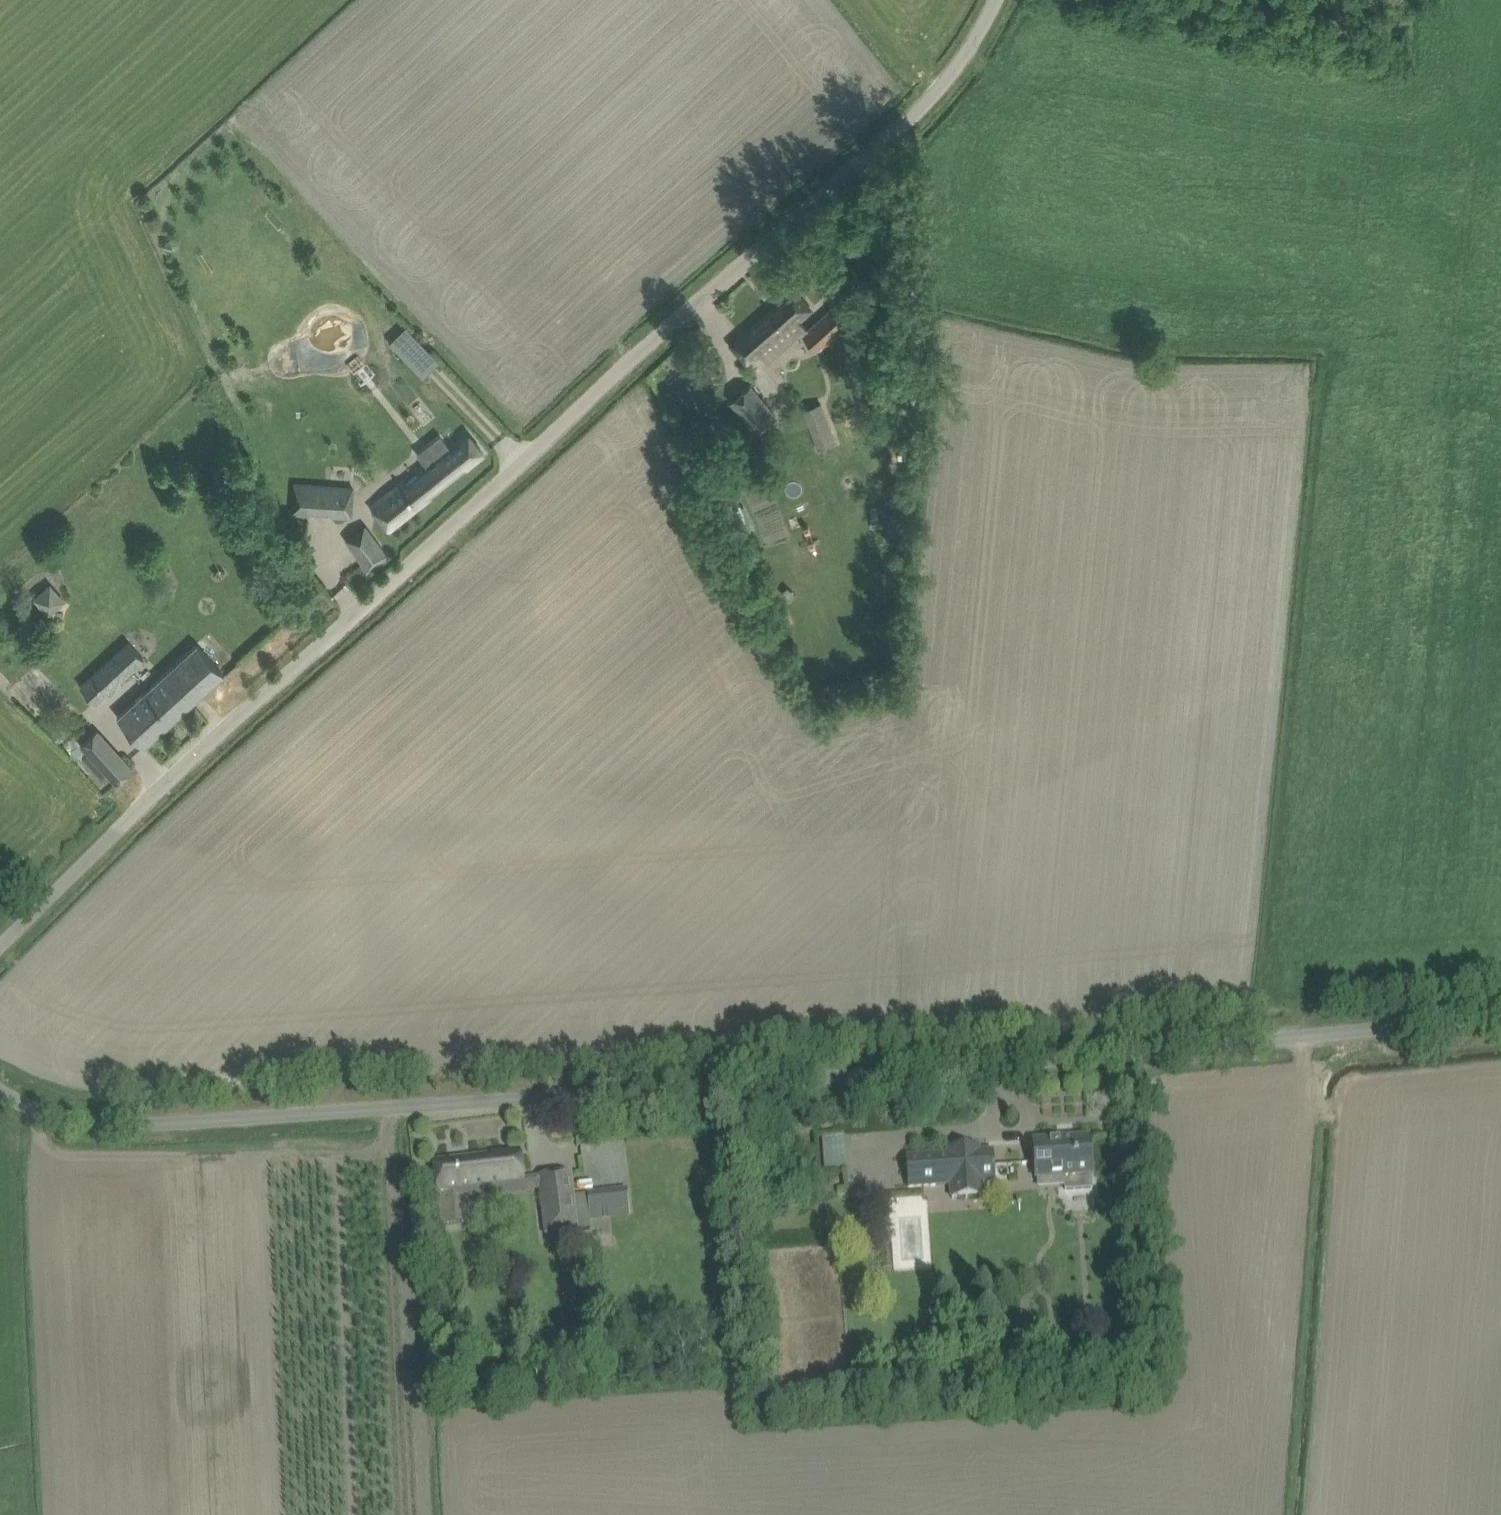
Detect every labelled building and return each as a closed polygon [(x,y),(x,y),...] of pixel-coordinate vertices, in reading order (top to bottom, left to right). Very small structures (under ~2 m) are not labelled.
[(817,351),(851,322),(836,305),(809,329),(800,320),(811,310),(793,290),(732,344),(750,364),(794,324),(802,332),(801,333),(817,351)] [(406,326),(389,342),(423,377),(440,361),(406,326)] [(776,415),(750,384),(729,402),(755,433),(776,415)] [(817,434),(822,447),(838,441),(833,428),(817,434)] [(425,463),(371,506),(389,528),(483,453),(466,431),(447,446),(450,449),(428,467),(425,463)] [(295,483),(293,513),(311,514),(311,512),(329,513),(329,515),(349,517),(351,487),(295,483)] [(365,522),(345,539),(362,560),(355,565),(364,575),(390,553),(365,522)] [(52,581),(34,585),(39,605),(56,601),(52,581)] [(130,641),(81,686),(95,702),(144,657),(130,641)] [(117,717),(144,746),(225,673),(198,644),(117,717)] [(114,749),(98,764),(117,784),(133,769),(114,749)] [(826,1167),(848,1166),(847,1132),(825,1133),(826,1167)] [(1033,1142),(1035,1178),(1064,1176),(1065,1190),(1092,1188),(1091,1174),(1092,1174),(1090,1137),(1033,1142)] [(949,1154),(906,1157),(908,1187),(951,1184),(981,1182),(995,1181),(993,1151),(979,1152),(978,1146),(948,1148),(949,1154)] [(520,1152),(434,1162),(436,1182),(438,1192),(441,1224),(461,1222),(457,1190),(523,1182),(520,1152)] [(570,1173),(539,1176),(542,1207),(553,1206),(556,1234),(591,1230),(587,1195),(573,1196),(570,1173)] [(588,1192),(591,1219),(630,1214),(626,1187),(588,1192)]
